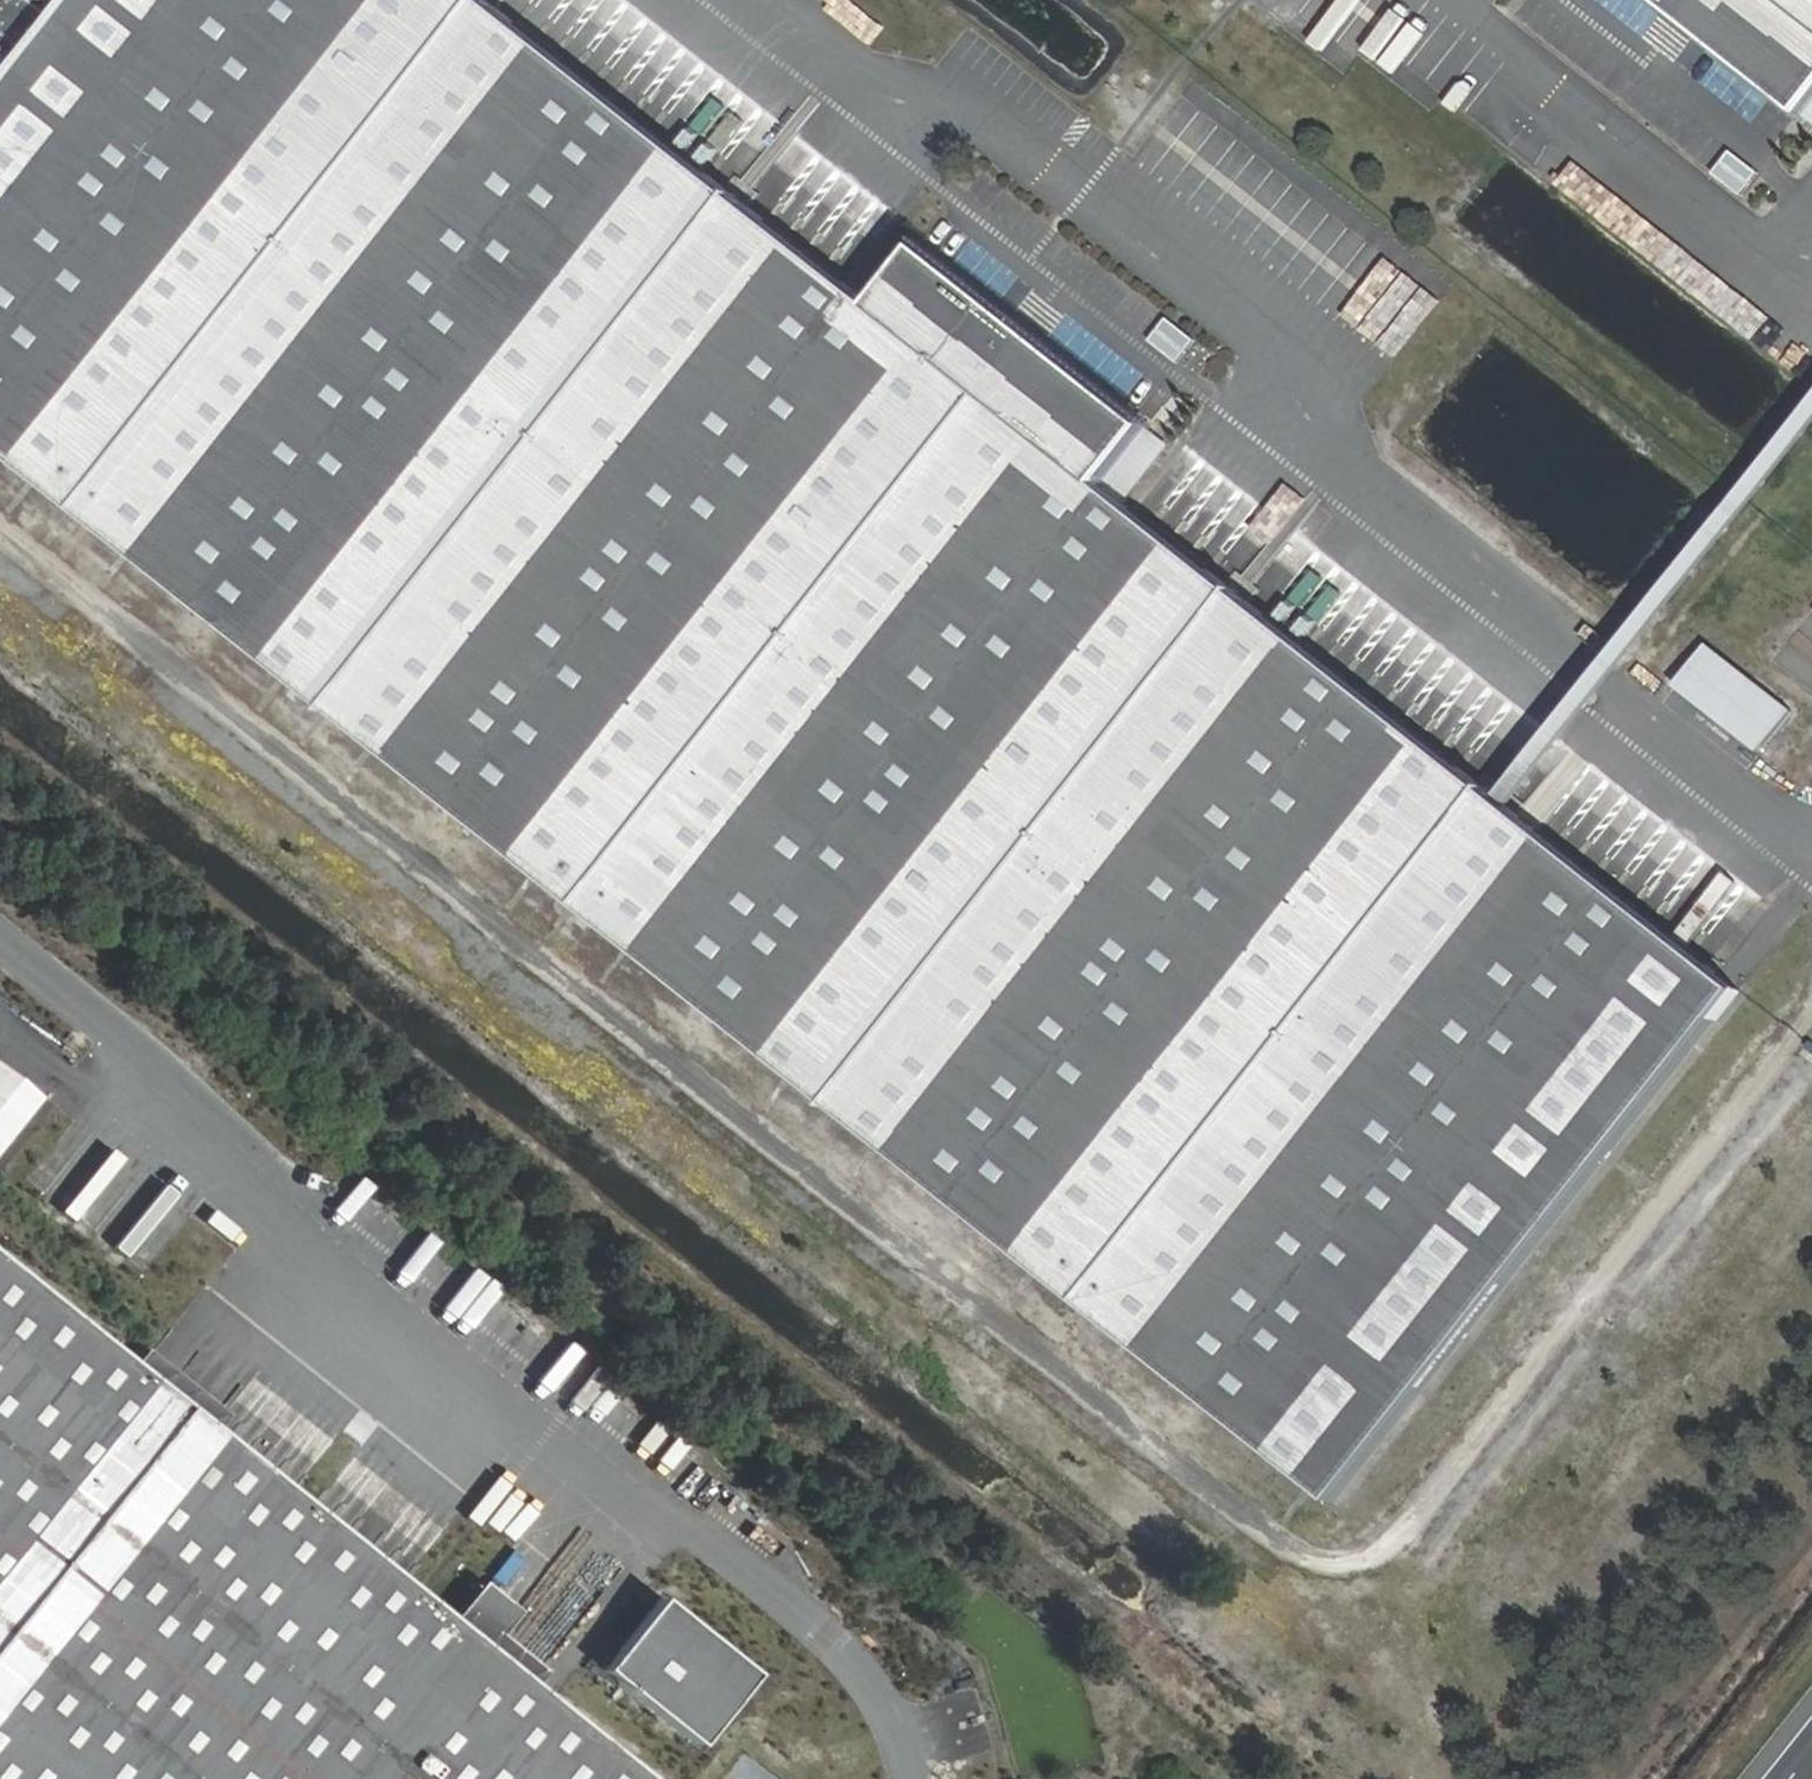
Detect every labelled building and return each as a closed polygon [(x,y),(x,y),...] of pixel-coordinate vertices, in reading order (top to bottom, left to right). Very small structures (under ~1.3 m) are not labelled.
[(0,69),(0,462),(1316,1505),(1726,992),(1491,806),(1086,485),(1133,426),(905,245),(857,305),(472,0),(55,0),(0,69)] [(1788,113),(1811,83),(1811,0),(1645,0),(1788,113)] [(1811,360),(1811,345),(1799,336),(1781,364),(1801,377),(1811,360)] [(1672,683),(1755,750),(1790,708),(1706,641),(1672,683)] [(135,1157),(86,1222),(116,1244),(165,1179),(135,1157)] [(71,1204),(85,1215),(115,1176),(100,1165),(71,1204)] [(136,1270),(148,1278),(192,1211),(180,1203),(136,1270)] [(426,1298),(462,1251),(434,1230),(398,1277),(426,1298)] [(0,1274),(0,1778),(640,1778),(0,1274)] [(523,1376),(537,1385),(566,1341),(553,1332),(523,1376)] [(227,1337),(211,1370),(225,1376),(241,1343),(227,1337)] [(746,1670),(650,1592),(590,1667),(686,1742),(746,1670)]
